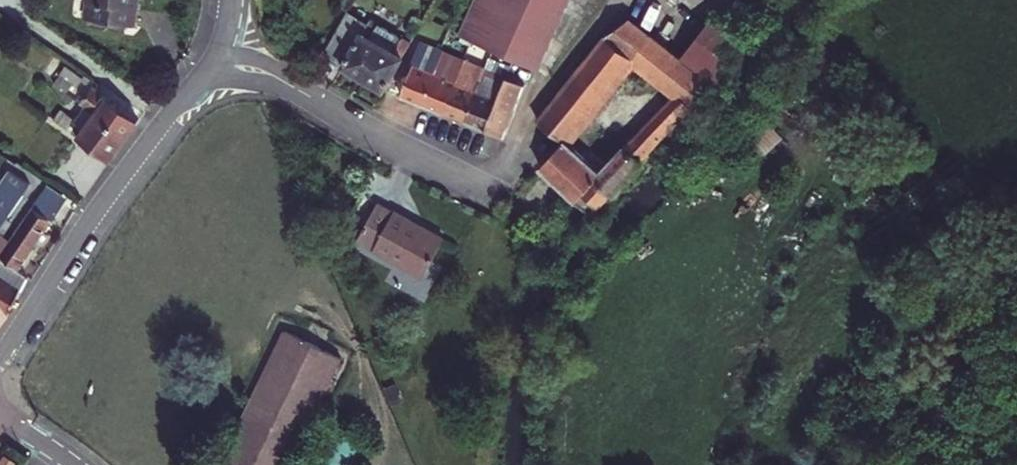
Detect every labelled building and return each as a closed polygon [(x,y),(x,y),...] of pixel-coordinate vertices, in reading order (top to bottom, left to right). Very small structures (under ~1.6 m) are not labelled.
[(128,26),(130,10),(135,11),(137,0),(89,0),(85,19),(128,26)] [(463,36),(531,67),(563,1),(563,0),(480,0),(463,36)] [(139,11),(135,11),(130,10),(128,26),(136,29),(139,11)] [(627,22),(602,41),(629,61),(675,95),(599,171),(563,141),(540,166),(591,210),(622,176),(638,162),(692,107),(709,83),(714,87),(750,39),(714,12),(676,58),(627,22)] [(326,54),(343,65),(386,91),(414,46),(374,21),(371,25),(352,14),(326,54)] [(602,41),(537,120),(563,141),(582,119),(629,61),(602,41)] [(402,97),(424,107),(446,54),(424,45),(410,80),(404,80),(407,85),(402,97)] [(446,54),(424,107),(445,115),(466,63),(466,62),(446,54)] [(445,115),(465,124),(471,110),(471,106),(473,106),(487,71),(466,62),(466,63),(445,115)] [(66,66),(60,75),(78,88),(84,78),(66,66)] [(471,110),(465,124),(486,133),(491,122),(498,119),(494,114),(509,81),(487,71),(473,106),(471,106),(471,110)] [(395,93),(402,97),(407,85),(404,80),(401,79),(395,93)] [(486,133),(503,139),(518,105),(525,88),(509,81),(494,114),(498,119),(491,122),(486,133)] [(79,102),(95,113),(126,136),(138,120),(92,86),(79,102)] [(60,109),(53,119),(79,138),(108,160),(126,136),(95,113),(85,127),(60,109)] [(9,169),(0,181),(0,228),(29,183),(9,169)] [(19,269),(59,210),(56,208),(65,194),(49,182),(0,253),(0,254),(19,269)] [(441,240),(376,203),(354,240),(420,277),(441,240)] [(9,314),(14,306),(28,279),(0,260),(0,307),(9,314)] [(9,314),(0,307),(0,326),(9,314)] [(219,464),(288,464),(339,361),(283,334),(219,464)]
